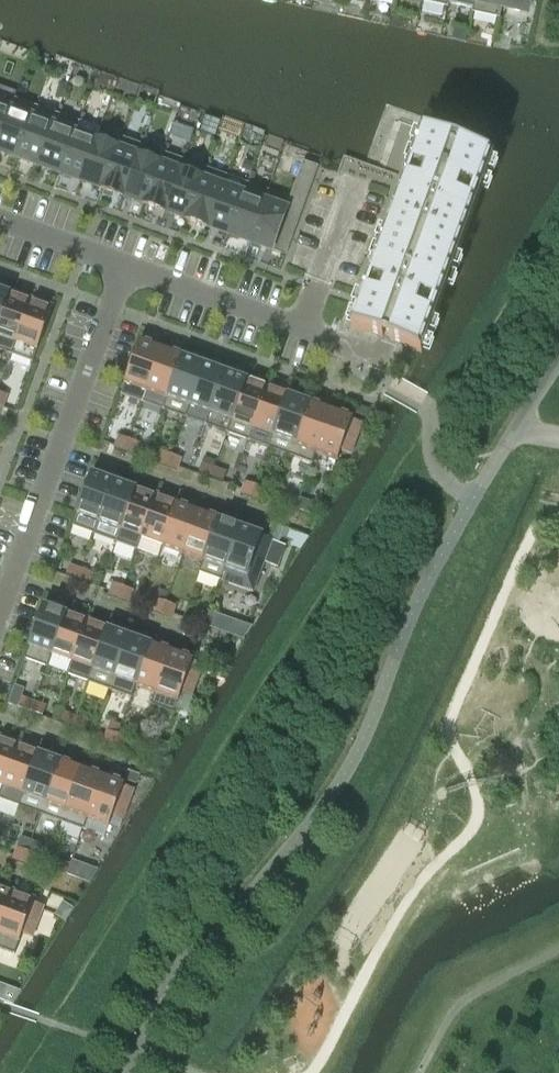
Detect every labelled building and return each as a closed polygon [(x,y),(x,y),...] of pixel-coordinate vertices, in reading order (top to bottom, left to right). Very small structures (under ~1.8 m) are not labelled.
[(471,12),(498,18),(500,7),(502,0),(475,0),(474,1),(471,12)] [(500,7),(528,13),(530,0),(502,0),(500,7)] [(11,109),(0,105),(0,138),(11,109)] [(32,116),(17,158),(21,159),(38,165),(56,113),(40,107),(34,105),(31,116),(32,116)] [(0,138),(0,152),(17,158),(32,116),(31,116),(14,110),(11,109),(0,138)] [(56,113),(38,165),(43,167),(59,173),(74,132),(75,132),(79,122),(62,115),(56,113)] [(492,157),(422,131),(351,327),(421,353),(492,157)] [(74,132),(59,173),(65,175),(80,181),(95,139),(80,134),(75,132),(74,132)] [(116,147),(101,188),(109,191),(122,196),(137,154),(138,155),(142,145),(127,139),(119,136),(116,147)] [(95,139),(80,181),(87,183),(101,188),(116,147),(102,142),(95,139)] [(158,162),(143,204),(152,207),(164,211),(182,159),(171,155),(161,152),(158,162)] [(137,154),(122,196),(130,199),(143,204),(158,162),(145,157),(138,155),(137,154)] [(182,159),(164,211),(174,215),(185,219),(204,167),(193,163),(182,159)] [(244,159),(241,168),(249,171),(253,163),(244,159)] [(274,241),(271,250),(274,251),(285,255),(316,170),(317,166),(303,161),(301,160),(284,208),(285,208),(286,209),(283,217),(280,225),(277,233),(274,241)] [(204,167),(185,219),(196,223),(206,226),(221,185),(222,185),(226,175),(215,171),(204,167)] [(242,193),(227,234),(240,239),(248,242),(263,200),(264,201),(268,190),(258,187),(246,182),(242,193)] [(221,185),(206,226),(218,231),(227,234),(242,193),(233,189),(222,185),(221,185)] [(263,200),(248,242),(262,246),(271,250),(274,241),(277,233),(280,225),(283,217),(286,209),(285,208),(284,208),(276,205),(264,201),(263,200)] [(9,292),(0,289),(0,316),(9,292)] [(30,300),(9,292),(0,316),(0,350),(10,354),(30,300)] [(30,300),(10,354),(11,354),(16,341),(37,349),(52,308),(30,300)] [(146,389),(162,348),(139,340),(124,381),(146,389)] [(163,409),(183,356),(162,348),(146,389),(167,397),(162,409),(163,409)] [(184,417),(204,363),(183,356),(163,409),(184,417)] [(205,425),(225,371),(204,363),(184,417),(185,417),(189,405),(209,412),(204,424),(205,425)] [(225,371),(205,425),(226,432),(246,378),(225,371)] [(247,440),(267,386),(246,378),(226,432),(247,440)] [(247,440),(268,447),(288,394),(267,386),(247,440)] [(289,455),(309,401),(288,394),(268,447),(289,455)] [(310,463),(330,409),(309,401),(289,455),(310,463)] [(330,409),(310,463),(311,463),(316,451),(337,458),(340,450),(350,454),(361,423),(351,419),(352,417),(330,409)] [(124,451),(129,439),(118,435),(113,447),(124,451)] [(129,439),(124,451),(134,455),(139,442),(129,439)] [(166,467),(171,454),(160,450),(156,463),(166,467)] [(171,454),(166,467),(176,470),(181,458),(171,454)] [(204,455),(201,463),(212,467),(215,459),(204,455)] [(210,478),(213,467),(212,467),(201,463),(197,473),(210,478)] [(213,467),(210,478),(222,482),(226,472),(213,467)] [(73,521),(72,526),(93,533),(94,534),(113,480),(91,472),(77,511),(76,513),(73,521)] [(113,480),(94,534),(115,541),(134,488),(113,480)] [(250,497),(255,485),(245,481),(240,493),(250,497)] [(255,485),(250,497),(261,501),(265,488),(255,485)] [(134,488),(115,541),(116,542),(136,549),(140,537),(155,495),(134,488)] [(294,508),(298,498),(285,494),(282,504),(294,508)] [(155,495),(140,537),(162,544),(176,503),(155,495)] [(176,503),(162,544),(183,552),(198,511),(176,503)] [(198,511),(183,552),(203,559),(198,572),(199,572),(219,518),(198,511)] [(219,518),(199,572),(220,580),(240,526),(219,518)] [(292,531),(275,525),(272,532),(289,538),(292,531)] [(240,526),(220,580),(221,580),(226,568),(247,575),(250,567),(260,571),(263,562),(277,567),(285,545),(271,540),(261,536),(262,534),(240,526)] [(77,579),(81,569),(69,564),(65,575),(77,579)] [(81,569),(77,579),(90,584),(94,573),(81,569)] [(118,599),(123,586),(112,583),(108,595),(118,599)] [(123,586),(118,599),(129,603),(133,590),(123,586)] [(160,614),(165,601),(155,598),(150,611),(160,614)] [(165,601),(160,614),(171,618),(175,605),(165,601)] [(44,605),(24,658),(46,666),(66,612),(44,605)] [(208,614),(195,610),(192,620),(204,625),(208,614)] [(66,612),(46,666),(47,667),(52,654),(72,661),(87,620),(66,612)] [(210,628),(228,634),(233,620),(215,614),(210,628)] [(72,661),(67,674),(88,681),(108,628),(87,620),(72,661)] [(108,628),(88,681),(109,689),(129,635),(108,628)] [(129,635),(109,689),(130,696),(150,643),(129,635)] [(150,643),(130,696),(132,697),(136,685),(155,691),(151,704),(170,650),(150,643)] [(170,650),(151,704),(174,712),(181,692),(192,695),(203,664),(192,661),(193,658),(170,650)] [(30,711),(34,701),(21,696),(17,707),(30,711)] [(34,701),(30,711),(42,716),(46,705),(34,701)] [(72,727),(76,716),(63,712),(59,722),(72,727)] [(76,716),(72,727),(84,731),(88,721),(76,716)] [(112,746),(117,733),(107,729),(102,742),(112,746)] [(117,733),(112,746),(123,750),(127,737),(117,733)] [(3,786),(18,744),(0,738),(0,785),(3,786)] [(0,793),(0,799),(18,805),(19,806),(39,752),(18,744),(3,786),(0,793)] [(39,752),(19,806),(40,813),(60,760),(39,752)] [(60,760),(40,813),(61,821),(81,767),(60,760)] [(81,767),(61,821),(82,829),(102,775),(81,767)] [(102,775),(82,829),(83,829),(88,817),(109,824),(112,816),(122,820),(133,789),(123,785),(124,783),(102,775)] [(22,863),(27,850),(17,847),(12,859),(22,863)] [(27,850),(22,863),(33,867),(37,854),(27,850)] [(70,864),(57,859),(53,870),(66,874),(70,864)] [(12,892),(0,888),(0,924),(12,892)] [(0,924),(0,948),(14,954),(22,933),(32,937),(43,906),(33,902),(34,900),(12,892),(0,924)]
